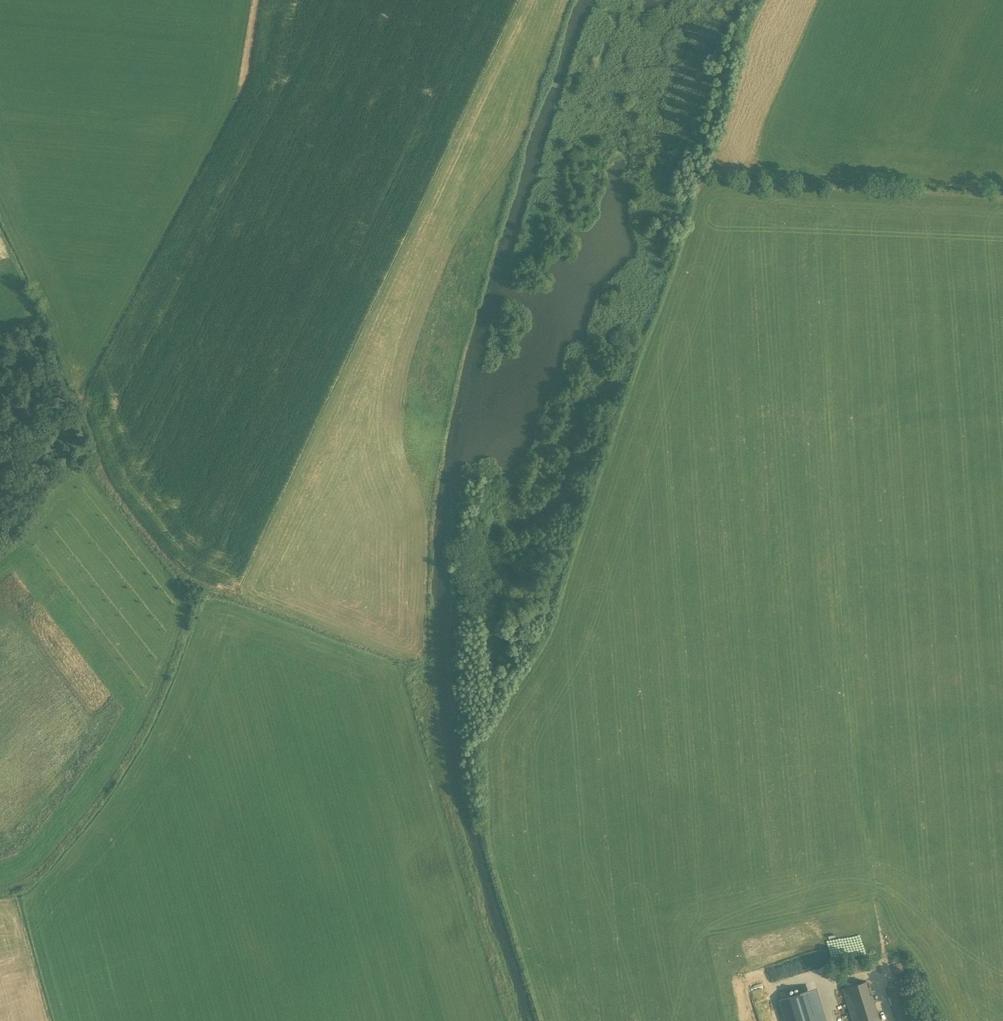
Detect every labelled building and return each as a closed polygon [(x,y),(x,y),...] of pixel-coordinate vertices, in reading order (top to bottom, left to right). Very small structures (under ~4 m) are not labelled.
[(867,981),(843,988),(853,1020),(881,1020),(873,994),(871,994),(867,981)] [(888,989),(898,1020),(913,1020),(918,1019),(907,983),(888,989)] [(801,1020),(827,1020),(815,985),(792,993),(801,1020)]
